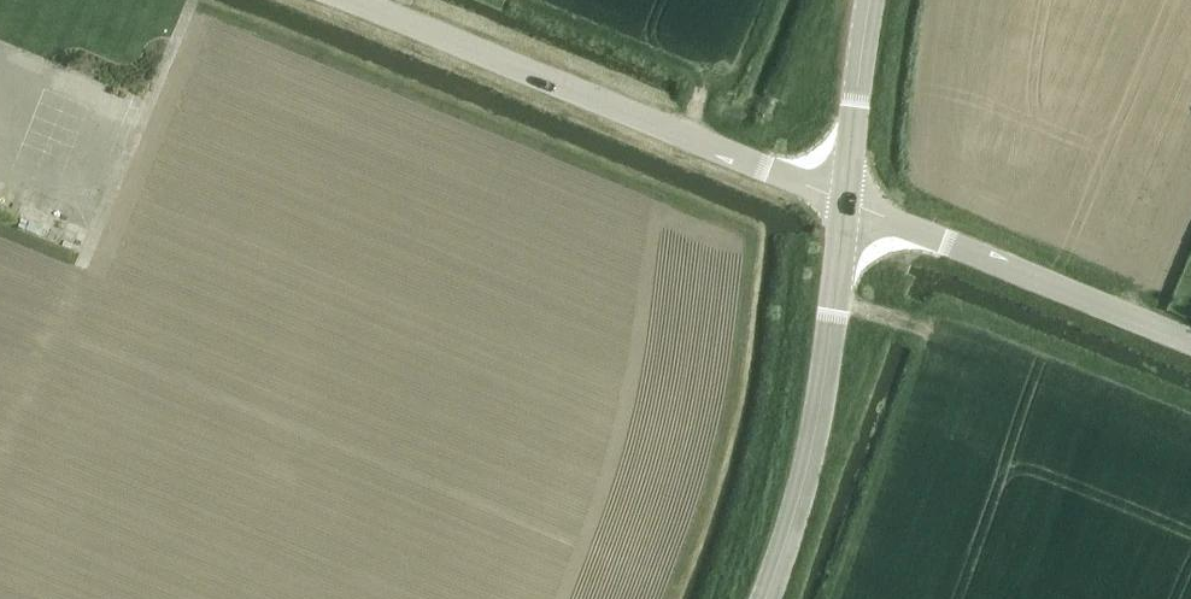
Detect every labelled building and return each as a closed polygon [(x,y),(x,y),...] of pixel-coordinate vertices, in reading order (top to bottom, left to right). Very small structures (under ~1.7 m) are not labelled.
[(273,438),(283,442),(286,434),(276,430),(273,438)]
